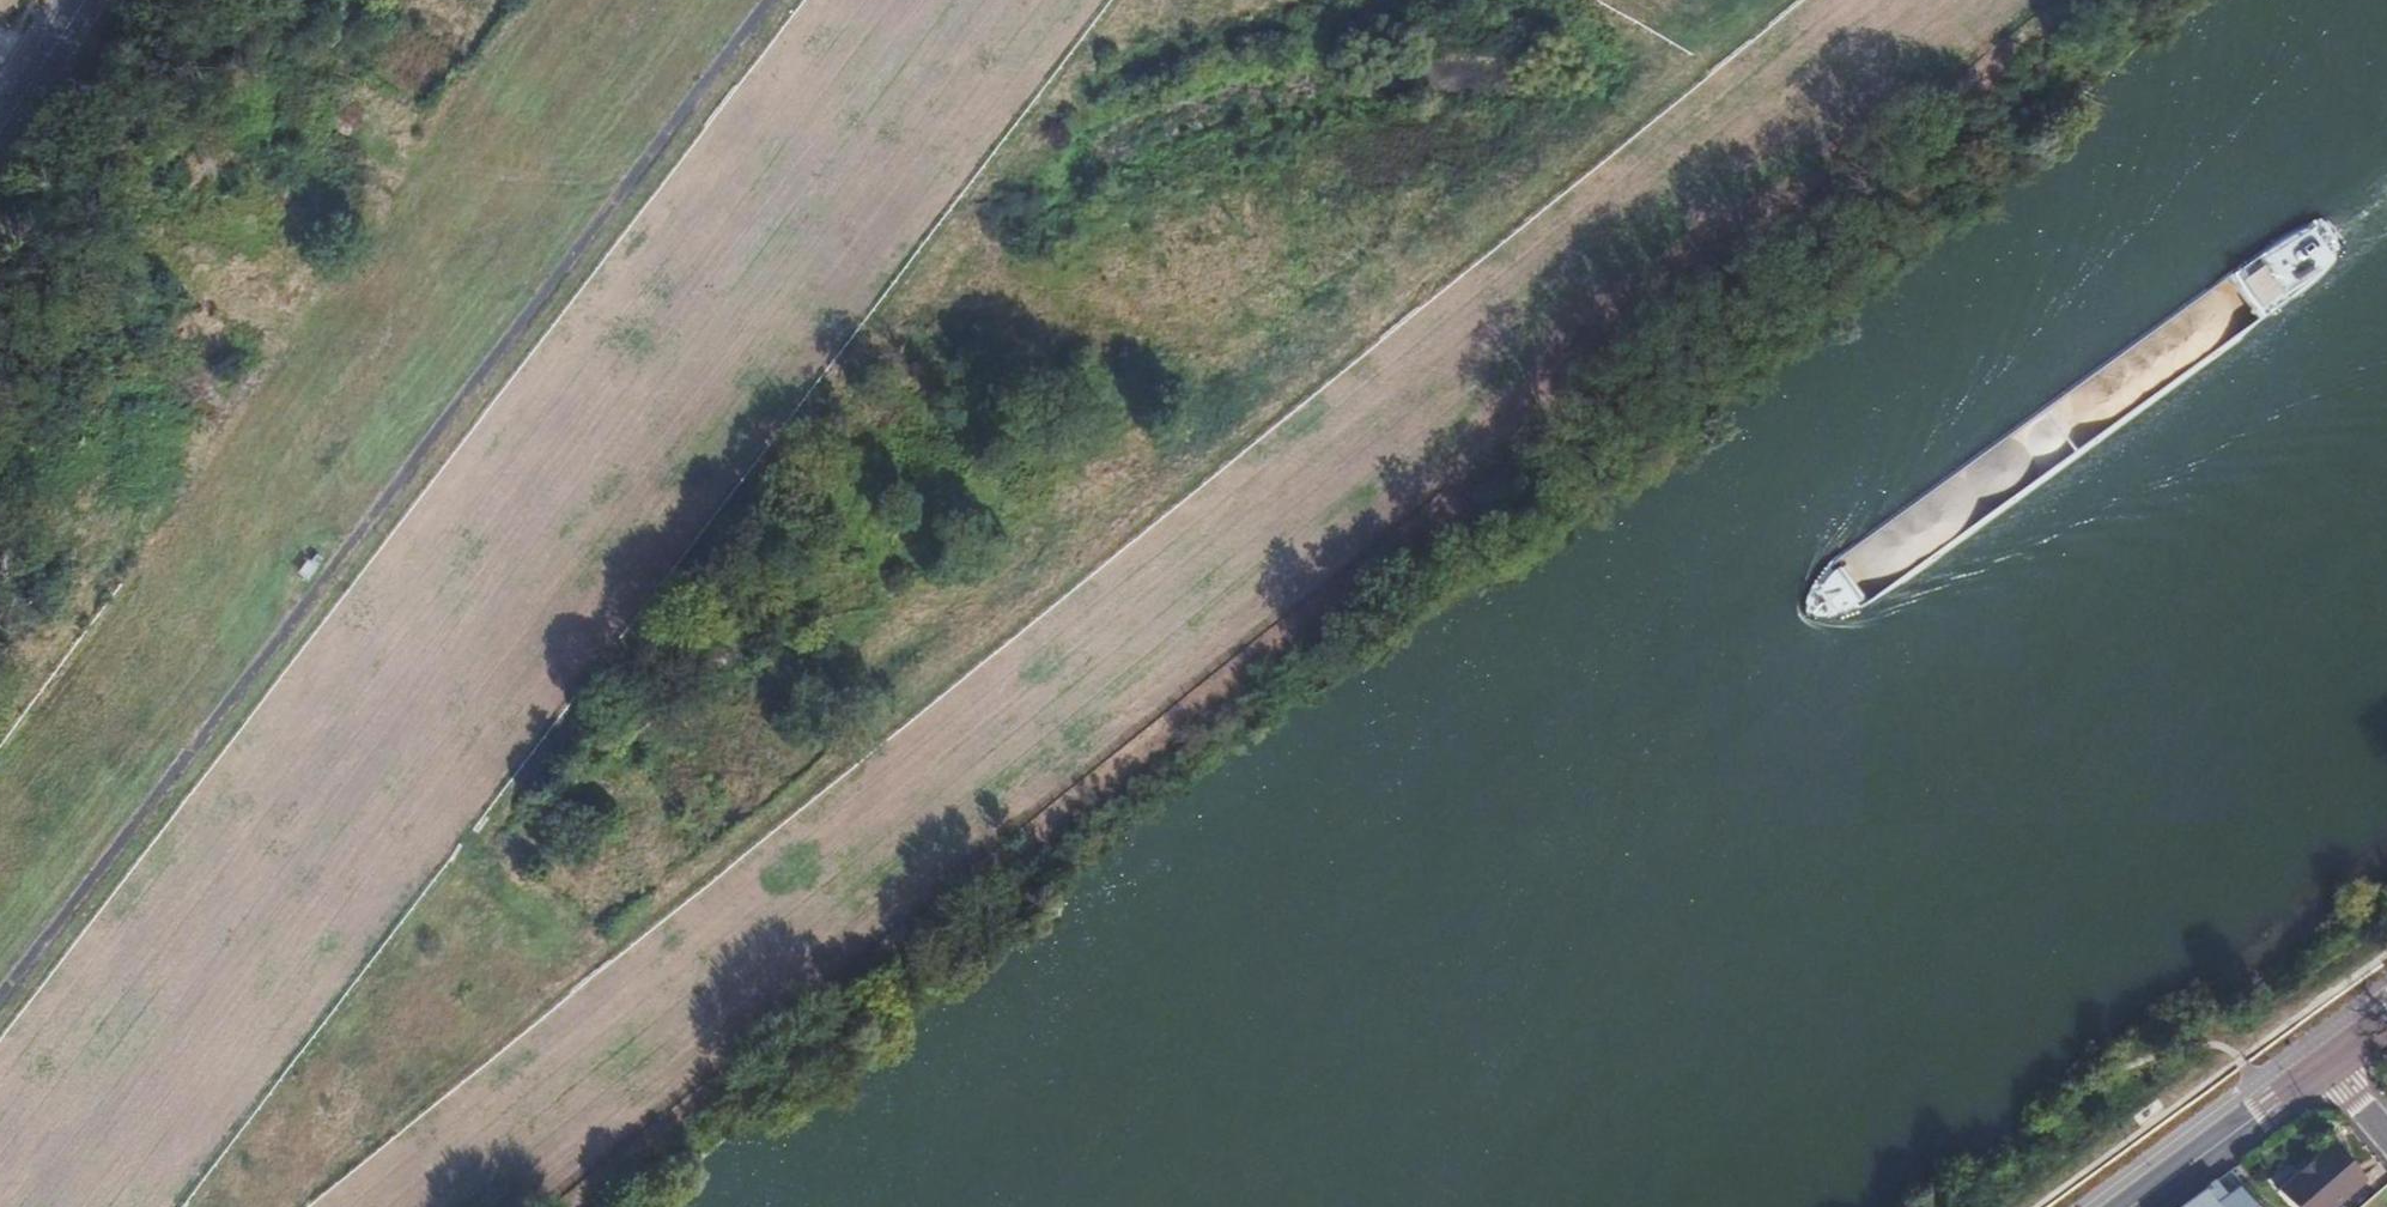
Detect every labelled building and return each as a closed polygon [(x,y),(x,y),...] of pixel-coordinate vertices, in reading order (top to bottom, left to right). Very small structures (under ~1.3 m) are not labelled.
[(2294,1206),(2335,1206),(2364,1181),(2333,1144),(2295,1178),(2301,1185),(2286,1198),(2294,1206)] [(2241,1191),(2246,1186),(2234,1171),(2186,1206),(2254,1206),(2241,1191)]
